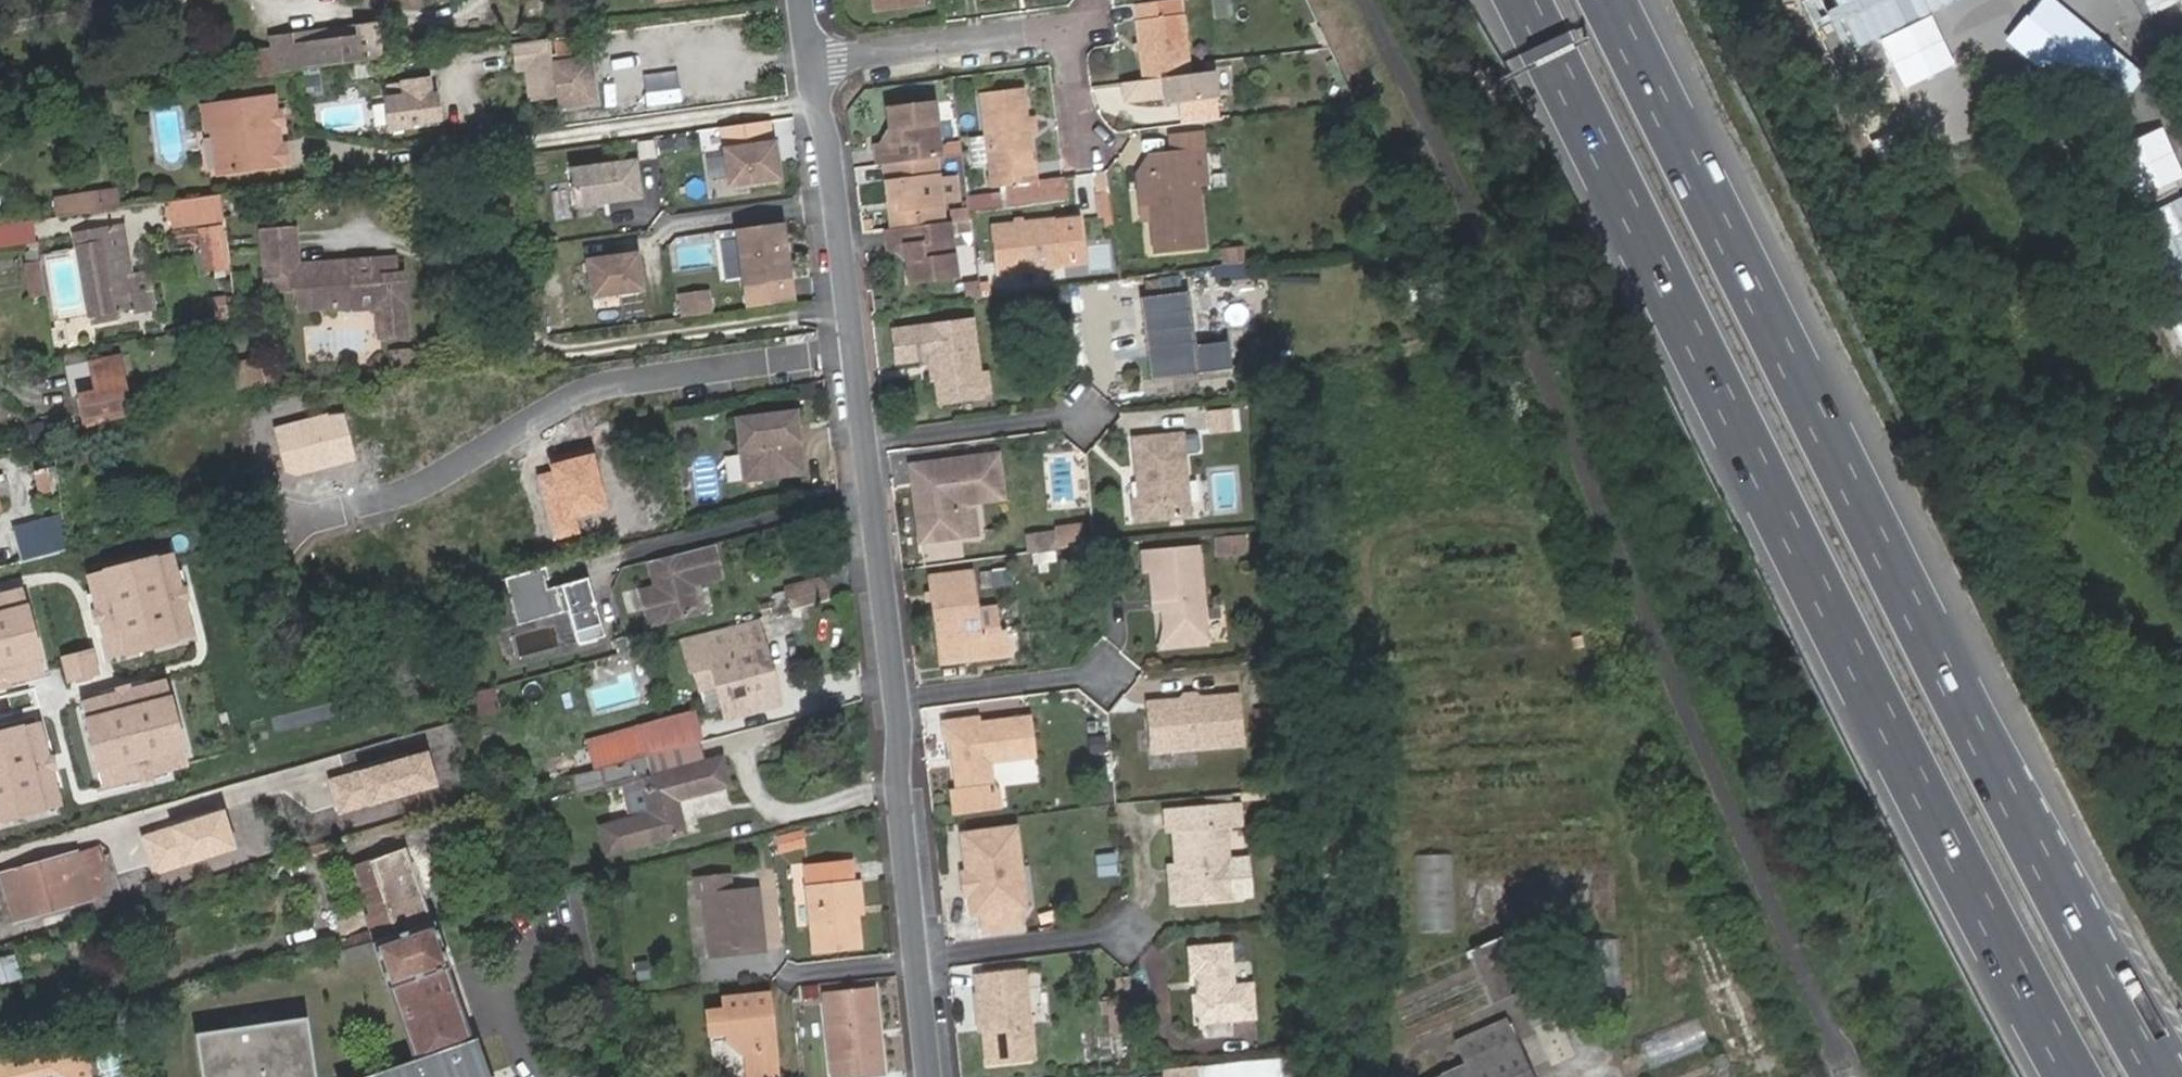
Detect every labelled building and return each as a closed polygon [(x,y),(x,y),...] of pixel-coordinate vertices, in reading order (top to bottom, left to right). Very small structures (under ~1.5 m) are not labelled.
[(1136,43),(1137,51),(1141,80),(1185,74),(1178,14),(1133,19),(1136,43)] [(272,40),(276,73),(381,59),(376,25),(356,28),(358,38),(292,47),(291,36),(272,40)] [(252,80),(270,78),(266,51),(249,54),(252,80)] [(589,59),(552,65),(555,82),(558,106),(594,101),(589,59)] [(305,95),(320,94),(319,73),(304,74),(305,95)] [(386,100),(390,131),(410,128),(410,124),(440,120),(437,95),(433,95),(431,80),(402,84),(404,98),(386,100)] [(1026,131),(1023,116),(1020,88),(980,93),(991,182),(1032,177),(1026,131)] [(279,129),(276,111),(274,99),(203,109),(206,133),(212,132),(218,175),(290,164),(286,142),(281,143),(279,129)] [(926,121),(933,120),(931,100),(923,102),(926,121)] [(876,144),(880,161),(885,160),(933,154),(938,153),(933,120),(926,121),(923,102),(888,106),(891,126),(892,134),(893,140),(888,141),(881,143),(876,144)] [(283,110),(276,111),(279,129),(286,127),(283,110)] [(1030,115),(1023,116),(1026,131),(1033,130),(1030,115)] [(891,126),(881,143),(888,141),(893,140),(892,134),(891,126)] [(1202,183),(1197,131),(1166,135),(1168,153),(1180,152),(1182,166),(1134,171),(1136,196),(1145,195),(1146,203),(1151,251),(1199,246),(1192,184),(1202,183)] [(656,137),(659,155),(690,150),(687,132),(656,137)] [(774,142),(723,148),(728,185),(779,178),(774,142)] [(1180,152),(1168,153),(1143,155),(1134,171),(1182,166),(1180,152)] [(891,207),(893,226),(941,220),(933,154),(885,160),(889,197),(897,196),(900,206),(891,207)] [(636,161),(565,171),(571,208),(641,198),(636,161)] [(1094,174),(1094,211),(1107,211),(1108,174),(1094,174)] [(55,199),(59,217),(121,209),(119,191),(55,199)] [(1137,204),(1146,203),(1145,195),(1136,196),(1137,204)] [(216,196),(167,203),(171,226),(220,219),(216,196)] [(889,197),(891,207),(900,206),(897,196),(889,197)] [(957,233),(970,230),(964,206),(952,209),(957,233)] [(31,240),(28,217),(0,221),(0,244),(31,240)] [(893,226),(886,227),(887,247),(894,245),(900,245),(903,244),(904,251),(905,258),(909,279),(945,274),(943,257),(951,256),(946,219),(941,220),(893,226)] [(1077,219),(1024,224),(1015,226),(993,228),(998,270),(1064,263),(1083,260),(1077,219)] [(783,222),(735,228),(743,286),(791,280),(783,222)] [(75,235),(91,323),(117,319),(116,309),(136,306),(122,228),(75,235)] [(203,232),(211,282),(225,280),(216,230),(203,232)] [(357,309),(379,308),(382,337),(407,335),(403,276),(398,276),(378,278),(376,263),(376,261),(354,263),(354,264),(298,268),(295,231),(263,233),(267,291),(295,288),(295,292),(298,293),(300,311),(333,309),(333,310),(356,309),(357,309)] [(900,245),(894,245),(905,258),(904,251),(903,244),(900,245)] [(638,254),(587,261),(592,297),(643,290),(638,254)] [(953,273),(951,256),(943,257),(945,274),(953,273)] [(41,272),(40,262),(26,265),(28,274),(41,272)] [(398,276),(397,262),(376,263),(378,278),(398,276)] [(44,294),(41,272),(28,274),(31,296),(44,294)] [(675,291),(679,316),(711,311),(707,286),(675,291)] [(1140,315),(1148,378),(1197,372),(1185,291),(1133,299),(1136,315),(1140,315)] [(980,393),(977,375),(970,321),(891,330),(895,361),(915,358),(931,356),(934,381),(938,403),(981,398),(980,393)] [(931,356),(915,358),(916,367),(925,366),(927,381),(934,381),(931,356)] [(127,407),(124,390),(118,357),(90,363),(96,391),(78,395),(83,416),(127,407)] [(224,367),(231,390),(274,379),(269,357),(224,367)] [(986,374),(977,375),(980,393),(987,391),(986,374)] [(137,387),(124,390),(127,407),(83,416),(85,425),(142,412),(137,387)] [(798,432),(796,410),(736,418),(745,480),(804,473),(800,443),(796,443),(795,437),(798,432)] [(346,412),(273,429),(284,473),(297,476),(358,461),(346,412)] [(1131,440),(1139,502),(1133,503),(1134,522),(1188,514),(1177,433),(1131,440)] [(593,452),(549,463),(551,472),(536,475),(553,540),(578,534),(574,520),(608,511),(593,452)] [(1000,455),(913,465),(922,541),(963,536),(959,503),(981,501),(1005,498),(1000,455)] [(34,472),(39,492),(44,491),(45,496),(53,494),(46,469),(34,472)] [(959,503),(963,536),(985,533),(981,501),(959,503)] [(20,561),(70,548),(65,515),(12,529),(20,561)] [(1246,533),(1212,533),(1212,558),(1245,558),(1246,533)] [(1054,536),(1038,539),(1039,554),(1055,553),(1054,536)] [(713,544),(649,560),(655,587),(639,590),(647,625),(698,612),(693,594),(688,592),(687,586),(690,586),(721,578),(713,544)] [(1162,601),(1163,612),(1165,631),(1179,643),(1207,638),(1199,547),(1142,552),(1145,570),(1151,569),(1154,601),(1162,601)] [(178,553),(91,574),(114,664),(200,642),(178,553)] [(543,566),(507,574),(519,620),(569,606),(579,641),(605,634),(589,576),(545,588),(542,578),(546,578),(543,566)] [(982,633),(974,573),(934,575),(943,660),(1009,652),(1007,631),(982,633)] [(790,610),(830,599),(824,578),(785,589),(790,610)] [(0,595),(0,691),(49,678),(26,589),(0,595)] [(1155,613),(1163,612),(1162,601),(1154,601),(1155,613)] [(758,618),(724,627),(730,648),(763,639),(758,618)] [(724,627),(703,632),(684,637),(691,664),(694,663),(701,687),(717,683),(726,717),(770,705),(760,668),(770,666),(763,639),(730,648),(724,627)] [(1179,643),(1165,631),(1166,649),(1208,644),(1207,638),(1179,643)] [(625,633),(618,635),(622,653),(630,651),(625,633)] [(94,650),(61,658),(68,686),(102,677),(94,650)] [(780,702),(770,666),(760,668),(770,705),(780,702)] [(169,681),(82,702),(105,792),(191,770),(169,681)] [(492,687),(481,690),(487,712),(499,709),(492,687)] [(481,690),(461,694),(467,717),(487,712),(481,690)] [(1201,698),(1180,700),(1150,703),(1155,750),(1241,742),(1237,695),(1201,698)] [(700,742),(702,742),(694,712),(640,725),(586,740),(594,770),(700,742)] [(980,719),(945,723),(947,742),(952,742),(959,791),(961,812),(1000,808),(998,795),(994,788),(991,763),(1036,758),(1031,718),(980,725),(980,719)] [(0,734),(0,829),(65,813),(43,723),(0,734)] [(568,776),(573,796),(602,788),(603,790),(621,785),(640,780),(649,813),(631,819),(602,826),(610,853),(685,831),(675,798),(728,784),(721,758),(705,762),(700,742),(594,770),(568,776)] [(428,752),(328,779),(338,817),(439,789),(428,752)] [(640,780),(621,785),(631,819),(649,813),(640,780)] [(959,791),(953,792),(956,813),(961,812),(959,791)] [(1232,897),(1225,826),(1233,824),(1231,805),(1166,811),(1168,832),(1174,832),(1180,868),(1183,868),(1186,902),(1232,897)] [(224,808),(140,837),(153,877),(238,849),(224,808)] [(1016,867),(1022,866),(1017,827),(967,834),(969,854),(966,854),(969,872),(975,871),(980,913),(984,912),(985,927),(1022,924),(1020,908),(1022,907),(1016,867)] [(790,836),(793,848),(804,845),(801,833),(790,836)] [(969,854),(967,834),(959,835),(961,854),(966,854),(969,854)] [(325,842),(305,849),(308,859),(328,852),(325,842)] [(97,846),(76,853),(88,898),(101,894),(104,870),(97,846)] [(343,950),(375,939),(428,921),(404,851),(356,868),(372,914),(366,916),(372,931),(340,942),(343,950)] [(1097,877),(1116,873),(1111,851),(1093,855),(1097,877)] [(88,898),(76,853),(1,875),(14,920),(88,898)] [(1451,932),(1453,853),(1416,853),(1414,931),(1451,932)] [(857,914),(854,881),(852,862),(805,865),(814,951),(860,947),(857,914)] [(1026,865),(1022,866),(1016,867),(1022,907),(1031,907),(1026,865)] [(971,913),(980,913),(975,871),(969,872),(960,872),(962,893),(968,893),(971,913)] [(704,896),(710,954),(765,949),(758,889),(732,891),(729,875),(694,879),(697,897),(704,896)] [(861,881),(854,881),(857,914),(864,914),(861,881)] [(375,939),(419,1063),(380,1076),(491,1076),(480,1045),(474,1048),(446,968),(450,966),(434,921),(428,921),(375,939)] [(1769,1048),(1719,923),(1682,938),(1731,1063),(1769,1048)] [(1469,953),(1491,1003),(1531,986),(1510,934),(1469,953)] [(1589,970),(1616,969),(1615,939),(1589,940),(1589,970)] [(1194,995),(1197,1025),(1259,1018),(1255,982),(1237,985),(1233,944),(1189,946),(1192,977),(1199,976),(1200,994),(1194,995)] [(22,976),(15,955),(0,959),(0,983),(22,976)] [(1027,969),(982,975),(992,1062),(1038,1057),(1027,969)] [(877,1007),(875,989),(824,994),(833,1076),(842,1076),(856,1076),(854,1060),(882,1058),(880,1038),(871,1039),(867,1008),(877,1007)] [(746,1054),(775,1052),(770,993),(722,997),(724,1008),(706,1010),(709,1034),(726,1032),(727,1040),(746,1054)] [(1128,998),(1102,997),(1102,1028),(1127,1028),(1128,998)] [(880,1038),(877,1007),(867,1008),(871,1039),(880,1038)] [(1647,1066),(1708,1050),(1699,1017),(1639,1033),(1647,1066)] [(198,1037),(204,1076),(318,1076),(310,1020),(198,1037)] [(1459,1076),(1549,1076),(1523,1021),(1472,1043),(1483,1066),(1459,1076)] [(64,1043),(15,1054),(11,1061),(0,1063),(0,1076),(72,1076),(64,1043)] [(775,1052),(746,1054),(748,1076),(770,1076),(778,1076),(775,1052)] [(0,1057),(0,1063),(11,1061),(15,1054),(0,1057)] [(883,1073),(882,1058),(854,1060),(856,1076),(883,1073)] [(1168,1076),(1201,1076),(1199,1063),(1167,1066),(1168,1076)]
